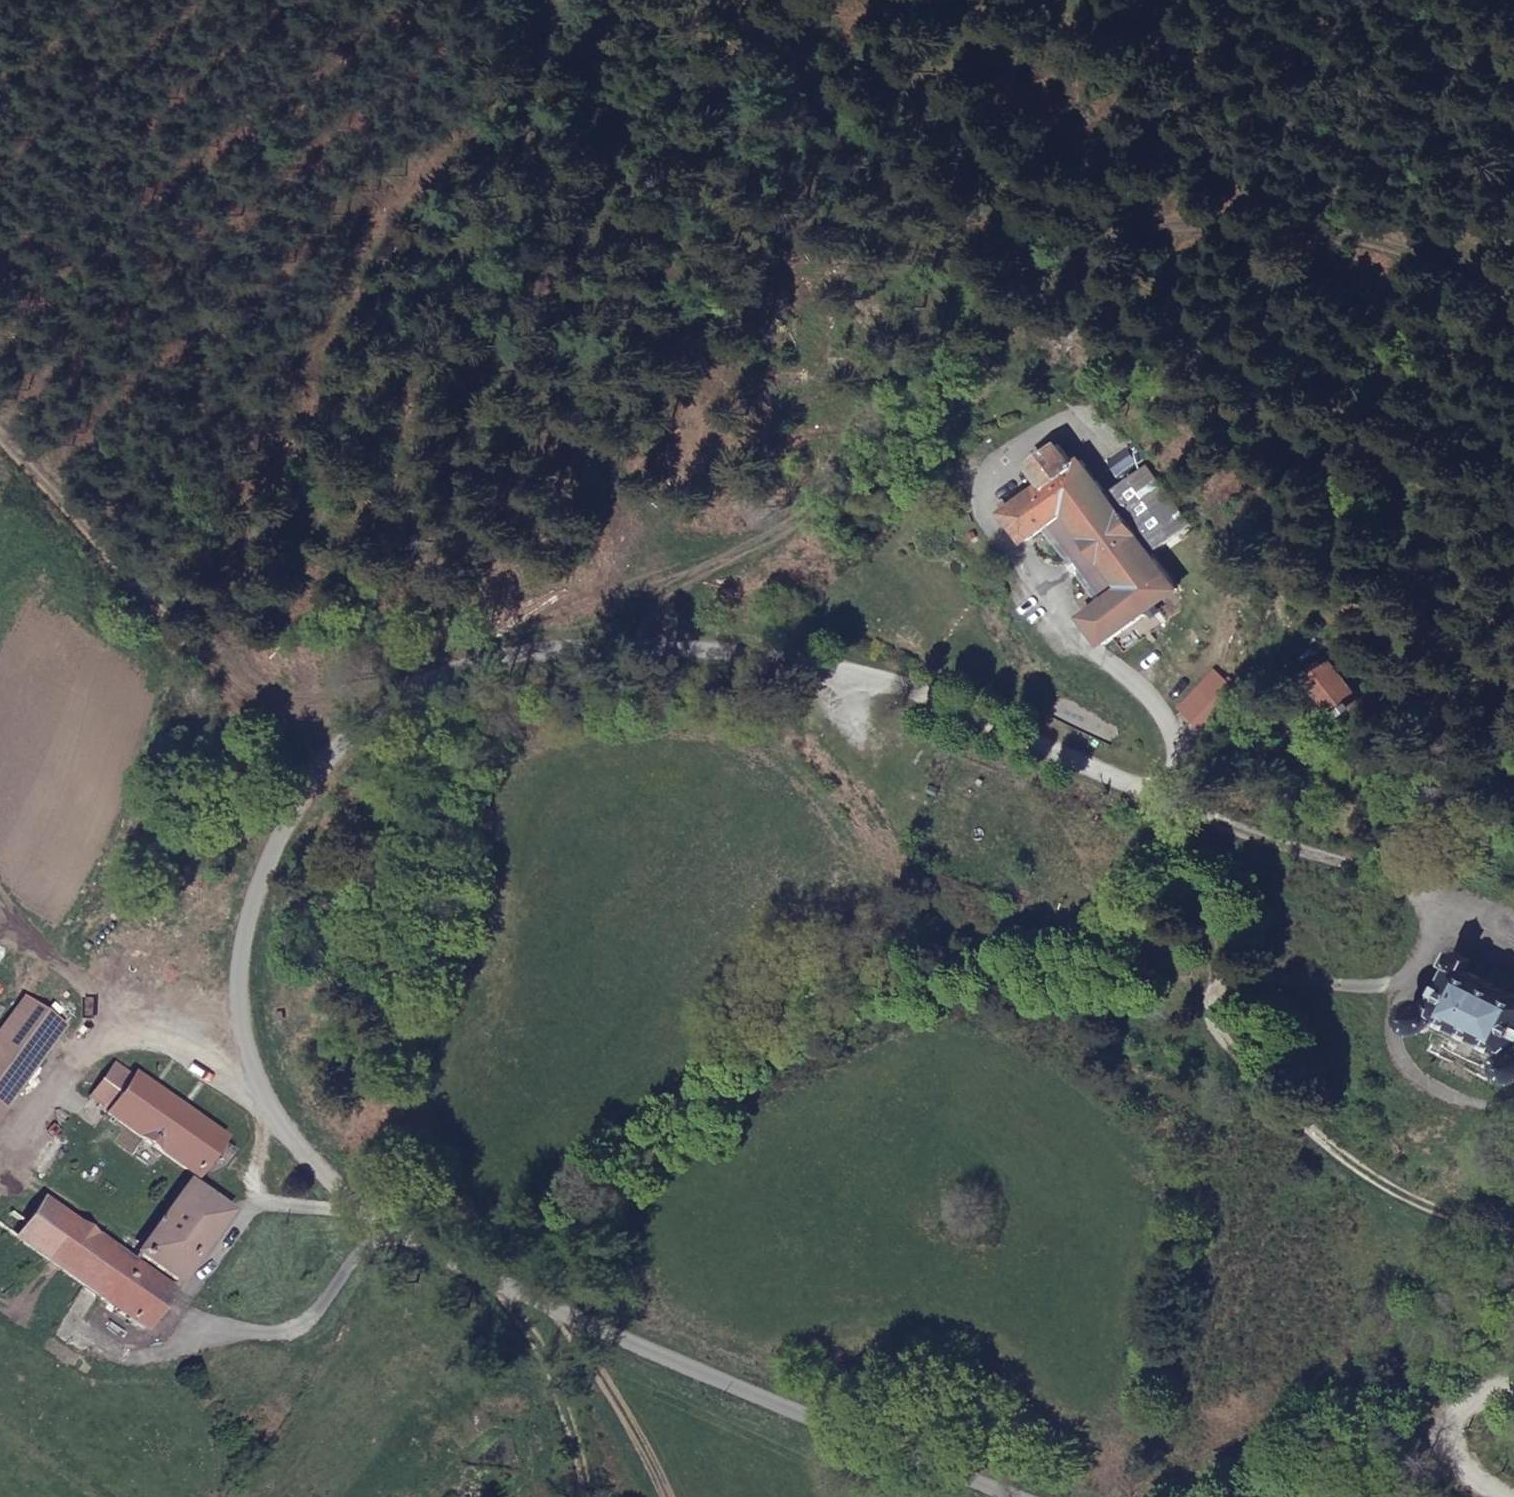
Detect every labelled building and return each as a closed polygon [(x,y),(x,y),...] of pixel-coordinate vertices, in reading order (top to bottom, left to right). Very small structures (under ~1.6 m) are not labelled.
[(1180,585),(1082,458),(1074,464),(1059,446),(1030,468),(1042,487),(1007,516),(1031,543),(1067,518),(1121,591),(1086,619),(1106,645),(1147,615),(1145,611),(1180,585)] [(1153,464),(1119,491),(1163,548),(1200,521),(1153,464)] [(1317,678),(1314,682),(1342,715),(1363,698),(1337,662),(1331,666),(1327,662),(1314,672),(1317,678)] [(1052,700),(1037,723),(1088,751),(1099,734),(1074,719),(1077,715),(1052,700)] [(1458,951),(1451,963),(1456,967),(1439,999),(1427,998),(1420,999),(1414,1004),(1411,1010),(1410,1018),(1414,1025),(1420,1030),(1426,1031),(1434,1031),(1444,1023),(1504,1054),(1502,1063),(1506,1072),(1513,1077),(1513,990),(1470,966),(1473,961),(1458,951)] [(59,1025),(22,999),(0,1028),(0,1106),(59,1025)] [(119,1063),(118,1065),(94,1100),(110,1111),(109,1114),(194,1177),(222,1137),(139,1074),(136,1077),(119,1063)] [(136,1259),(152,1270),(154,1267),(179,1286),(230,1217),(188,1186),(136,1259)] [(150,1274),(152,1270),(136,1259),(135,1261),(46,1198),(28,1223),(16,1213),(5,1229),(30,1249),(142,1332),(173,1293),(150,1274)]
